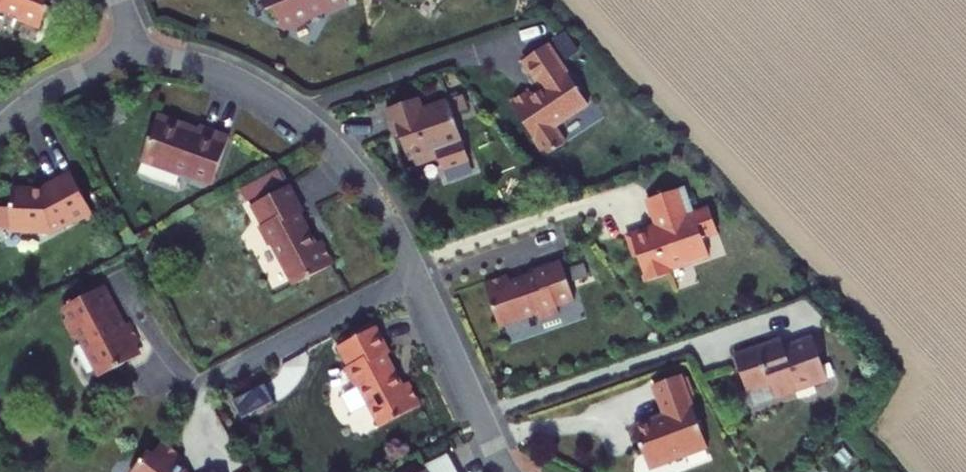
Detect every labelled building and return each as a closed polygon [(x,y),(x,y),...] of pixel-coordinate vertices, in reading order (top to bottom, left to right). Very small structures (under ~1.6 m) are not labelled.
[(20,18),(18,22),(40,30),(52,0),(0,0),(0,10),(20,18)] [(268,12),(275,9),(284,31),(338,8),(334,0),(263,0),(268,12)] [(530,91),(511,104),(547,157),(566,144),(555,127),(589,105),(549,45),(524,61),(543,90),(534,96),(530,91)] [(468,164),(447,103),(421,112),(417,100),(386,111),(395,139),(398,137),(407,162),(412,160),(415,167),(437,160),(441,174),(468,164)] [(180,125),(158,116),(141,162),(181,177),(182,174),(212,185),(229,139),(200,128),(197,135),(178,128),(180,125)] [(13,190),(13,209),(0,208),(0,230),(12,230),(12,232),(53,234),(76,222),(77,225),(87,220),(88,222),(96,219),(72,173),(47,186),(46,187),(46,189),(47,189),(44,191),(13,190)] [(290,186),(252,206),(263,226),(260,228),(267,242),(272,243),(294,287),(335,266),(322,242),(315,246),(311,238),(311,236),(310,233),(309,230),(306,229),(299,216),(304,213),(290,186)] [(659,225),(632,235),(634,240),(631,241),(637,257),(639,256),(648,281),(672,273),(671,269),(685,263),(689,256),(692,258),(709,252),(704,236),(719,231),(711,208),(696,213),(687,186),(650,198),(659,225)] [(509,275),(486,283),(501,325),(540,312),(542,318),(561,312),(558,305),(576,299),(563,260),(536,269),(538,275),(531,278),(529,276),(525,276),(523,278),(521,280),(512,283),(509,275)] [(108,286),(67,307),(72,318),(66,320),(75,339),(81,336),(102,377),(145,356),(130,325),(121,330),(114,316),(121,313),(108,286)] [(377,328),(339,347),(349,368),(346,369),(353,383),(358,384),(381,428),(421,407),(409,383),(401,387),(397,379),(398,377),(397,374),(395,372),(393,370),(386,357),(391,354),(377,328)] [(783,339),(736,355),(748,391),(772,383),(777,397),(829,379),(820,353),(824,352),(819,340),(816,341),(814,336),(786,346),(783,339)] [(665,414),(634,424),(648,465),(706,445),(682,374),(654,383),(665,414)] [(134,471),(188,471),(187,470),(178,464),(182,458),(163,443),(154,455),(150,451),(134,471)]
